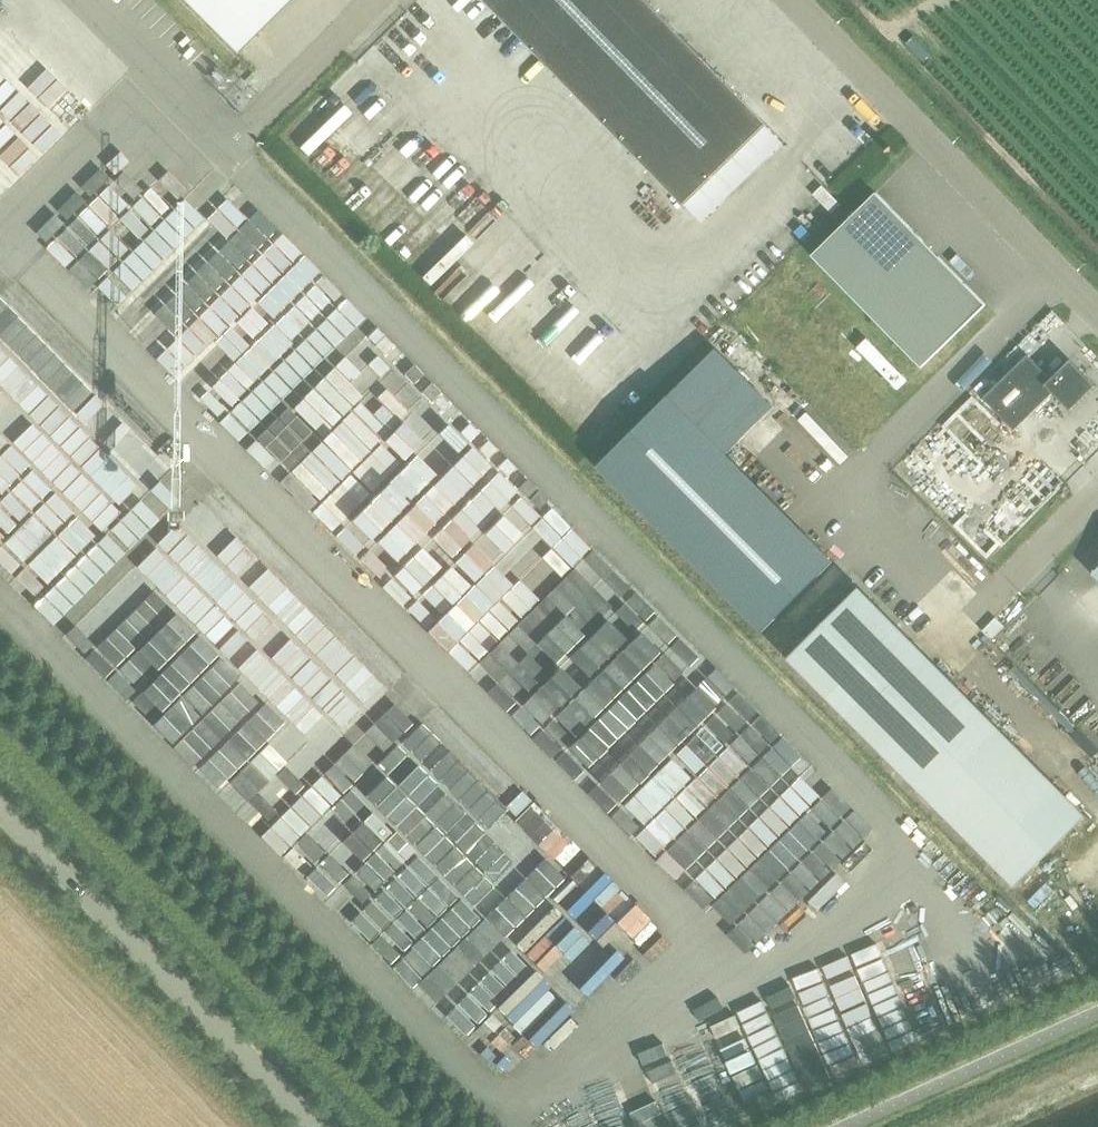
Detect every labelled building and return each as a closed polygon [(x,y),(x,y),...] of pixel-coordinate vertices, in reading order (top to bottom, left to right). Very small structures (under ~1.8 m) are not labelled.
[(235,52),(236,52),(288,0),(184,0),(235,52)] [(646,0),(485,0),(684,205),(767,124),(646,0)] [(22,124),(41,106),(19,81),(0,98),(0,100),(22,124)] [(66,114),(84,97),(72,83),(53,100),(66,114)] [(287,344),(342,294),(222,165),(167,216),(148,195),(128,213),(150,237),(107,277),(160,335),(169,327),(160,317),(175,303),(191,319),(160,348),(223,415),(293,350),(287,344)] [(94,177),(41,233),(74,265),(127,209),(94,177)] [(877,192),(814,255),(923,366),(987,304),(877,192)] [(335,314),(352,331),(364,319),(347,302),(335,314)] [(333,315),(304,344),(324,364),(353,335),(333,315)] [(20,348),(42,373),(61,357),(39,331),(20,348)] [(716,346),(598,464),(763,629),(833,559),(725,451),(772,403),(716,346)] [(984,398),(1015,430),(1053,393),(1070,411),(1096,386),(1080,368),(1079,369),(1075,365),(1070,370),(1066,365),(1052,379),(1028,355),(984,398)] [(4,426),(21,408),(3,390),(0,393),(0,423),(4,426)] [(338,430),(367,458),(394,430),(365,402),(338,430)] [(56,429),(106,487),(126,469),(75,412),(56,429)] [(49,475),(68,462),(37,418),(18,432),(49,475)] [(440,442),(461,455),(471,440),(451,426),(440,442)] [(325,496),(356,468),(328,438),(307,457),(309,458),(299,468),(325,496)] [(427,445),(341,538),(362,557),(448,464),(427,445)] [(61,482),(100,524),(120,505),(81,464),(61,482)] [(37,508),(58,489),(39,468),(18,487),(37,508)] [(133,470),(113,490),(134,511),(154,491),(133,470)] [(472,490),(455,471),(438,486),(455,505),(472,490)] [(454,520),(471,539),(510,505),(493,485),(454,520)] [(457,559),(475,580),(559,506),(541,485),(457,559)] [(26,519),(9,498),(0,505),(0,511),(14,528),(26,519)] [(419,505),(400,522),(419,543),(438,525),(419,505)] [(214,508),(150,572),(275,695),(252,718),(271,738),(295,713),(331,750),(348,734),(343,729),(390,682),(214,508)] [(84,513),(65,533),(84,552),(104,533),(84,513)] [(12,532),(0,521),(0,545),(12,532)] [(416,560),(437,579),(465,548),(443,529),(416,560)] [(64,620),(125,554),(106,536),(45,602),(64,620)] [(385,576),(393,565),(372,549),(364,561),(385,576)] [(408,563),(387,585),(408,605),(429,583),(408,563)] [(411,608),(430,629),(473,590),(453,569),(411,608)] [(613,570),(605,578),(622,595),(630,586),(613,570)] [(799,634),(806,641),(789,658),(1016,886),(1086,816),(879,608),(880,607),(853,581),(799,634)] [(472,673),(582,776),(611,745),(592,728),(672,642),(647,619),(658,608),(638,589),(624,603),(593,635),(571,614),(580,604),(559,584),(529,617),(505,595),(472,630),(493,649),(472,673)] [(454,650),(475,629),(454,609),(434,630),(454,650)] [(112,638),(93,657),(108,673),(128,654),(112,638)] [(137,700),(178,741),(199,720),(158,679),(137,700)] [(231,735),(250,715),(229,694),(209,714),(231,735)] [(707,766),(726,788),(785,735),(766,714),(707,766)] [(464,937),(528,869),(500,842),(523,817),(422,720),(359,786),(426,849),(413,862),(367,818),(349,837),(326,815),(306,836),(320,865),(299,845),(288,856),(331,896),(373,851),(382,860),(387,870),(372,885),(383,895),(374,900),(354,921),(373,939),(441,868),(470,895),(461,900),(419,943),(461,983),(504,939),(498,928),(493,923),(464,937)] [(614,809),(644,777),(624,758),(593,790),(614,809)] [(242,808),(263,789),(245,769),(224,788),(242,808)] [(694,780),(671,805),(691,825),(715,800),(694,780)] [(759,807),(684,877),(744,942),(784,905),(763,883),(846,806),(825,784),(787,819),(776,807),(767,816),(759,807)] [(511,801),(520,813),(538,801),(529,789),(511,801)] [(539,832),(553,816),(543,808),(529,824),(539,832)] [(544,842),(559,857),(578,840),(563,824),(544,842)] [(634,893),(615,912),(631,929),(651,910),(634,893)] [(515,947),(464,1000),(483,1019),(535,967),(515,947)] [(803,977),(827,1047),(856,1037),(858,1042),(883,1033),(854,948),(824,958),(828,968),(803,977)] [(515,1014),(549,980),(540,971),(506,1005),(515,1014)] [(537,1044),(548,1037),(545,1033),(578,1011),(562,988),(519,1018),(537,1044)] [(798,990),(777,999),(801,1061),(823,1053),(798,990)] [(723,1045),(754,1035),(745,1009),(714,1020),(723,1045)] [(753,1116),(784,1104),(768,1064),(737,1076),(753,1116)]
